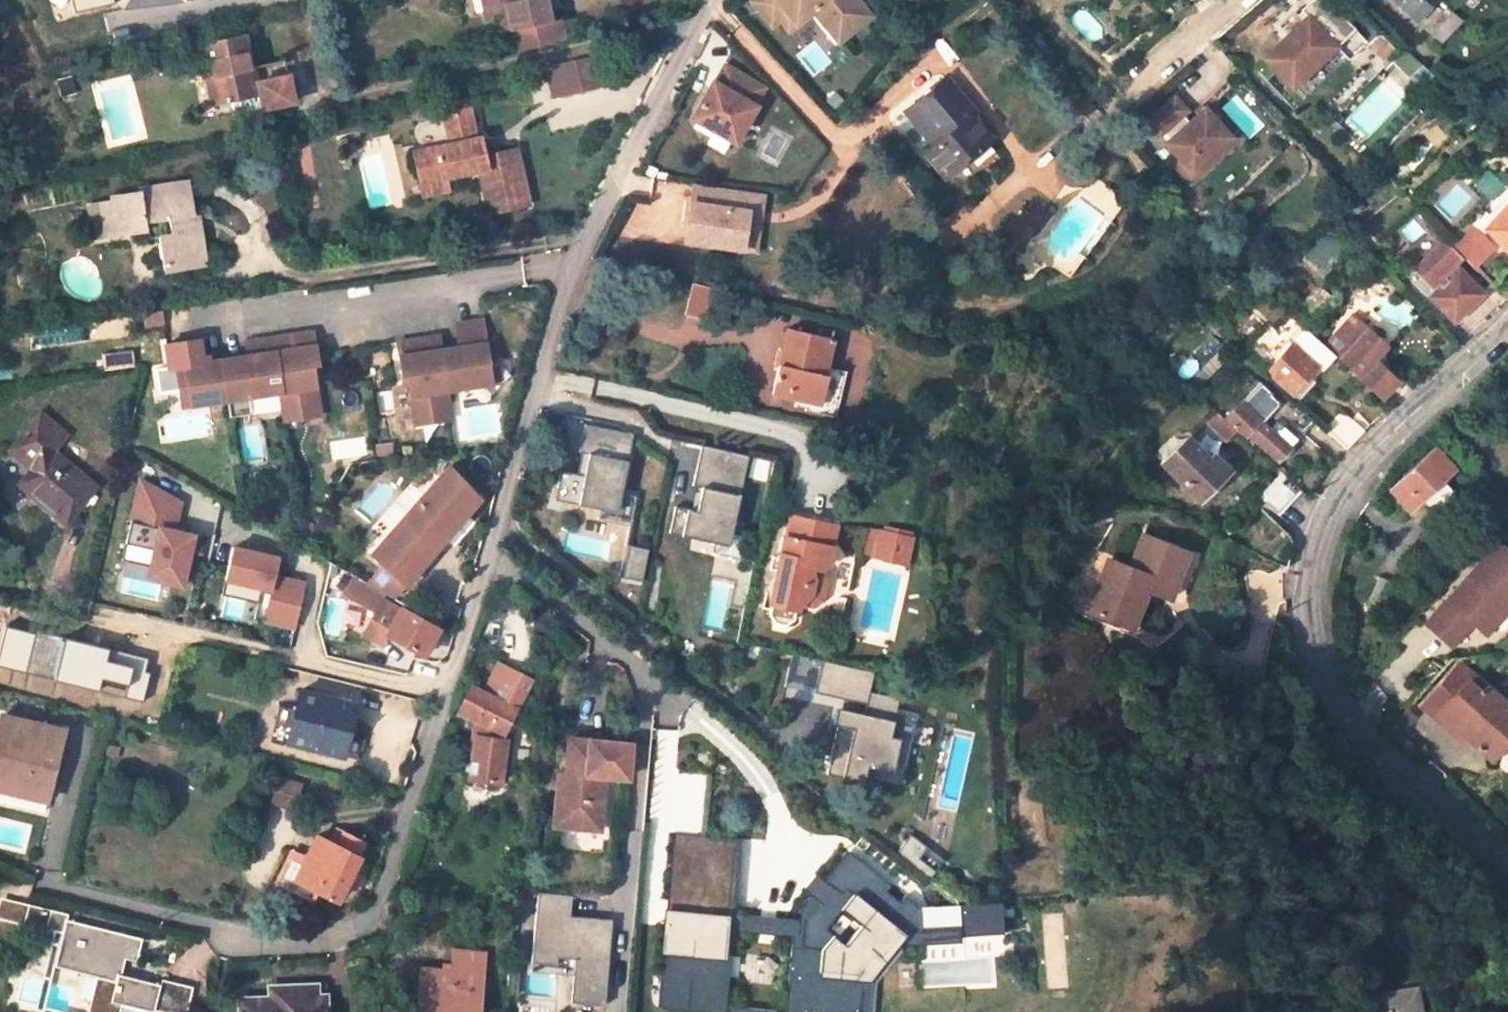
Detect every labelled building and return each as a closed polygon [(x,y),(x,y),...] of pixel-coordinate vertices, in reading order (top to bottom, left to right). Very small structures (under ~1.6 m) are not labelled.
[(74,12),(115,3),(114,0),(72,0),(74,12)] [(511,32),(516,52),(565,41),(560,21),(551,23),(548,10),(546,0),(482,0),(486,18),(496,15),(506,13),(511,32)] [(548,10),(558,8),(556,0),(546,0),(548,10)] [(818,9),(830,24),(831,22),(845,39),(871,17),(857,0),(755,0),(752,3),(772,28),(780,21),(787,15),(796,26),(813,13),(818,9)] [(1326,0),(1313,0),(1301,11),(1308,18),(1264,60),(1293,90),(1337,48),(1332,42),(1350,25),(1326,0)] [(1416,21),(1428,8),(1420,0),(1395,0),(1416,21)] [(839,44),(845,39),(831,22),(830,24),(818,9),(813,13),(839,44)] [(1450,10),(1429,33),(1441,45),(1462,22),(1450,10)] [(511,32),(506,13),(496,15),(500,34),(511,32)] [(789,33),(796,26),(787,15),(780,21),(789,33)] [(1365,41),(1350,25),(1332,42),(1337,48),(1347,58),(1365,41)] [(290,102),(281,62),(249,69),(242,37),(205,45),(212,76),(217,103),(229,100),(231,113),(262,107),(263,108),(290,102)] [(557,95),(598,86),(591,56),(550,65),(557,95)] [(713,84),(693,120),(736,144),(757,108),(755,106),(764,89),(725,67),(715,85),(713,84)] [(217,103),(212,76),(204,78),(210,105),(217,103)] [(916,105),(944,139),(934,146),(926,153),(945,177),(992,138),(945,81),(916,105)] [(1174,98),(1148,123),(1160,136),(1162,134),(1170,141),(1166,145),(1176,156),(1171,161),(1186,178),(1200,166),(1205,171),(1235,144),(1219,126),(1205,110),(1189,124),(1181,116),(1186,112),(1174,98)] [(907,113),(934,146),(944,139),(916,105),(907,113)] [(516,150),(482,158),(478,138),(475,139),(468,109),(443,115),(450,144),(414,152),(420,183),(444,178),(478,170),(488,214),(527,205),(516,150)] [(1225,121),(1219,126),(1235,144),(1241,139),(1225,121)] [(1205,171),(1200,166),(1186,178),(1191,184),(1205,171)] [(423,196),(446,191),(444,178),(420,183),(423,196)] [(191,215),(185,182),(141,190),(141,193),(143,203),(135,204),(133,195),(111,198),(112,202),(99,205),(101,214),(113,212),(116,235),(147,229),(146,222),(167,219),(170,236),(158,238),(163,271),(203,264),(197,222),(182,224),(181,216),(191,215)] [(133,195),(135,204),(143,203),(141,193),(133,195)] [(1384,215),(1376,206),(1366,214),(1373,223),(1384,215)] [(1507,251),(1507,207),(1486,228),(1507,251)] [(101,214),(104,236),(116,235),(113,212),(101,214)] [(1475,268),(1496,249),(1480,232),(1460,252),(1475,268)] [(782,258),(758,240),(737,268),(762,286),(782,258)] [(1416,270),(1433,287),(1437,283),(1441,287),(1431,297),(1454,321),(1482,294),(1459,269),(1447,280),(1444,276),(1459,260),(1443,244),(1416,270)] [(684,315),(707,320),(715,287),(692,282),(684,315)] [(1256,317),(1235,337),(1246,349),(1267,329),(1256,317)] [(439,336),(397,339),(401,372),(406,371),(409,412),(445,409),(443,390),(489,386),(487,364),(495,363),(493,344),(485,345),(483,322),(457,324),(459,348),(440,350),(439,336)] [(787,330),(773,394),(807,403),(820,406),(827,377),(834,340),(787,330)] [(1307,330),(1269,372),(1292,394),(1330,353),(1307,330)] [(1342,359),(1358,373),(1355,377),(1379,399),(1396,382),(1372,359),(1383,347),(1368,332),(1342,359)] [(177,370),(170,372),(173,390),(180,389),(184,411),(282,395),(285,414),(320,408),(314,367),(319,366),(313,334),(247,345),(249,359),(203,366),(200,343),(174,347),(177,370)] [(495,363),(487,364),(489,386),(496,385),(495,363)] [(827,377),(820,406),(807,403),(805,410),(836,416),(846,372),(834,369),(832,378),(827,377)] [(1261,384),(1225,421),(1237,431),(1250,444),(1255,440),(1278,461),(1297,440),(1284,429),(1277,436),(1250,411),(1269,392),(1261,384)] [(180,389),(173,390),(176,412),(184,411),(180,389)] [(320,408),(285,414),(286,424),(322,418),(320,408)] [(445,409),(409,412),(410,422),(446,419),(445,409)] [(1365,431),(1343,410),(1324,429),(1347,450),(1365,431)] [(1206,420),(1228,441),(1237,431),(1225,421),(1214,411),(1206,420)] [(30,469),(17,484),(65,523),(95,487),(52,451),(66,435),(39,412),(14,443),(36,461),(30,469)] [(562,473),(558,500),(621,508),(632,431),(584,424),(577,475),(562,473)] [(1210,460),(1190,440),(1188,440),(1179,439),(1172,436),(1153,455),(1200,500),(1229,470),(1214,456),(1210,460)] [(8,450),(30,469),(36,461),(14,443),(8,450)] [(678,507),(672,532),(729,543),(748,454),(703,445),(690,509),(678,507)] [(1437,450),(1391,491),(1409,511),(1455,469),(1437,450)] [(1276,467),(1255,491),(1276,512),(1298,488),(1276,467)] [(406,585),(480,499),(446,468),(371,554),(382,564),(406,585)] [(178,527),(184,491),(135,482),(128,518),(156,523),(145,579),(185,587),(196,531),(178,527)] [(784,537),(769,603),(771,604),(770,614),(775,623),(786,625),(794,619),(796,609),(799,609),(800,605),(814,608),(825,600),(830,576),(824,568),(832,562),(836,546),(832,545),(836,524),(791,515),(787,538),(784,537)] [(873,531),(860,529),(856,551),(868,553),(873,531)] [(902,537),(873,531),(868,553),(898,559),(902,537)] [(1089,613),(1134,629),(1148,592),(1152,580),(1175,589),(1188,552),(1143,536),(1131,569),(1119,564),(1114,578),(1104,574),(1089,613)] [(1451,650),(1474,625),(1487,637),(1507,614),(1507,547),(1499,539),(1421,622),(1451,650)] [(276,573),(280,553),(231,544),(218,614),(296,629),(305,579),(276,573)] [(642,578),(647,547),(629,544),(624,575),(642,578)] [(1109,561),(1104,574),(1114,578),(1119,564),(1109,561)] [(406,585),(382,564),(365,583),(393,599),(406,585)] [(1382,606),(1392,585),(1378,578),(1368,600),(1382,606)] [(349,589),(367,599),(372,590),(353,579),(349,589)] [(1175,589),(1152,580),(1148,592),(1170,601),(1175,589)] [(418,668),(439,630),(388,601),(378,618),(393,626),(388,636),(404,645),(397,657),(418,668)] [(64,616),(55,654),(78,660),(87,622),(64,616)] [(789,680),(819,684),(822,659),(793,655),(789,680)] [(869,691),(873,671),(824,661),(817,696),(841,701),(827,771),(866,779),(869,765),(893,770),(900,739),(890,737),(898,697),(869,691)] [(472,688),(460,711),(475,718),(481,721),(475,761),(469,761),(466,763),(465,771),(469,774),(469,778),(502,783),(507,740),(502,739),(502,730),(506,732),(531,680),(499,664),(485,693),(472,688)] [(1465,736),(1490,758),(1507,737),(1507,708),(1460,665),(1422,707),(1448,730),(1452,725),(1465,736)] [(302,691),(289,742),(343,756),(356,704),(302,691)] [(475,718),(460,711),(458,716),(474,724),(475,719),(475,718)] [(0,724),(0,801),(44,812),(64,732),(2,716),(0,724)] [(475,761),(481,721),(475,718),(475,719),(474,724),(469,761),(475,761)] [(1448,730),(1460,741),(1465,736),(1452,725),(1448,730)] [(631,744),(569,738),(566,776),(558,775),(555,817),(601,821),(605,776),(628,779),(631,744)] [(270,802),(296,808),(302,783),(276,776),(270,802)] [(601,821),(555,817),(554,826),(600,830),(601,821)] [(352,875),(366,844),(337,831),(330,844),(317,838),(306,860),(297,880),(317,890),(340,901),(347,885),(356,890),(361,879),(352,875)] [(928,857),(924,838),(906,841),(910,860),(928,857)] [(292,854),(277,884),(292,890),(297,880),(306,860),(292,854)] [(921,924),(920,910),(904,898),(899,904),(886,893),(890,887),(850,854),(826,884),(841,896),(834,905),(827,899),(822,907),(818,903),(803,922),(800,950),(821,952),(819,973),(858,977),(876,955),(882,960),(893,945),(901,935),(922,934),(921,924)] [(292,890),(312,901),(317,890),(297,880),(292,890)] [(511,881),(510,892),(517,893),(518,882),(511,881)] [(841,896),(826,884),(798,919),(792,974),(798,975),(800,950),(803,922),(818,903),(822,907),(827,899),(834,905),(841,896)] [(735,891),(659,885),(653,966),(686,969),(689,936),(689,928),(732,931),(735,891)] [(126,959),(138,962),(143,940),(66,920),(67,917),(4,901),(0,915),(0,916),(63,932),(55,967),(97,978),(88,1011),(120,1011),(120,1010),(122,1004),(154,1011),(155,1010),(162,1011),(165,1011),(187,1011),(193,987),(162,979),(161,984),(122,975),(126,959)] [(1003,920),(1001,903),(983,904),(985,922),(1003,920)] [(985,922),(983,904),(956,906),(958,925),(958,932),(958,937),(1004,934),(1003,920),(985,922)] [(941,943),(940,933),(958,932),(958,925),(940,926),(939,923),(921,924),(922,934),(901,935),(893,945),(895,947),(941,943)] [(732,931),(689,928),(689,936),(731,939),(732,931)] [(485,955),(455,951),(454,965),(453,972),(443,972),(422,970),(418,1010),(434,1011),(480,1011),(485,955)] [(863,983),(882,960),(876,955),(858,977),(819,973),(819,978),(863,983)] [(454,965),(444,964),(443,972),(453,972),(454,965)] [(799,975),(798,975),(792,974),(759,971),(755,1011),(795,1011),(799,975)] [(326,996),(317,997),(317,985),(271,987),(272,999),(242,1000),(243,1011),(327,1011),(326,996)] [(1378,1011),(1420,1011),(1415,989),(1375,996),(1378,1011)]
